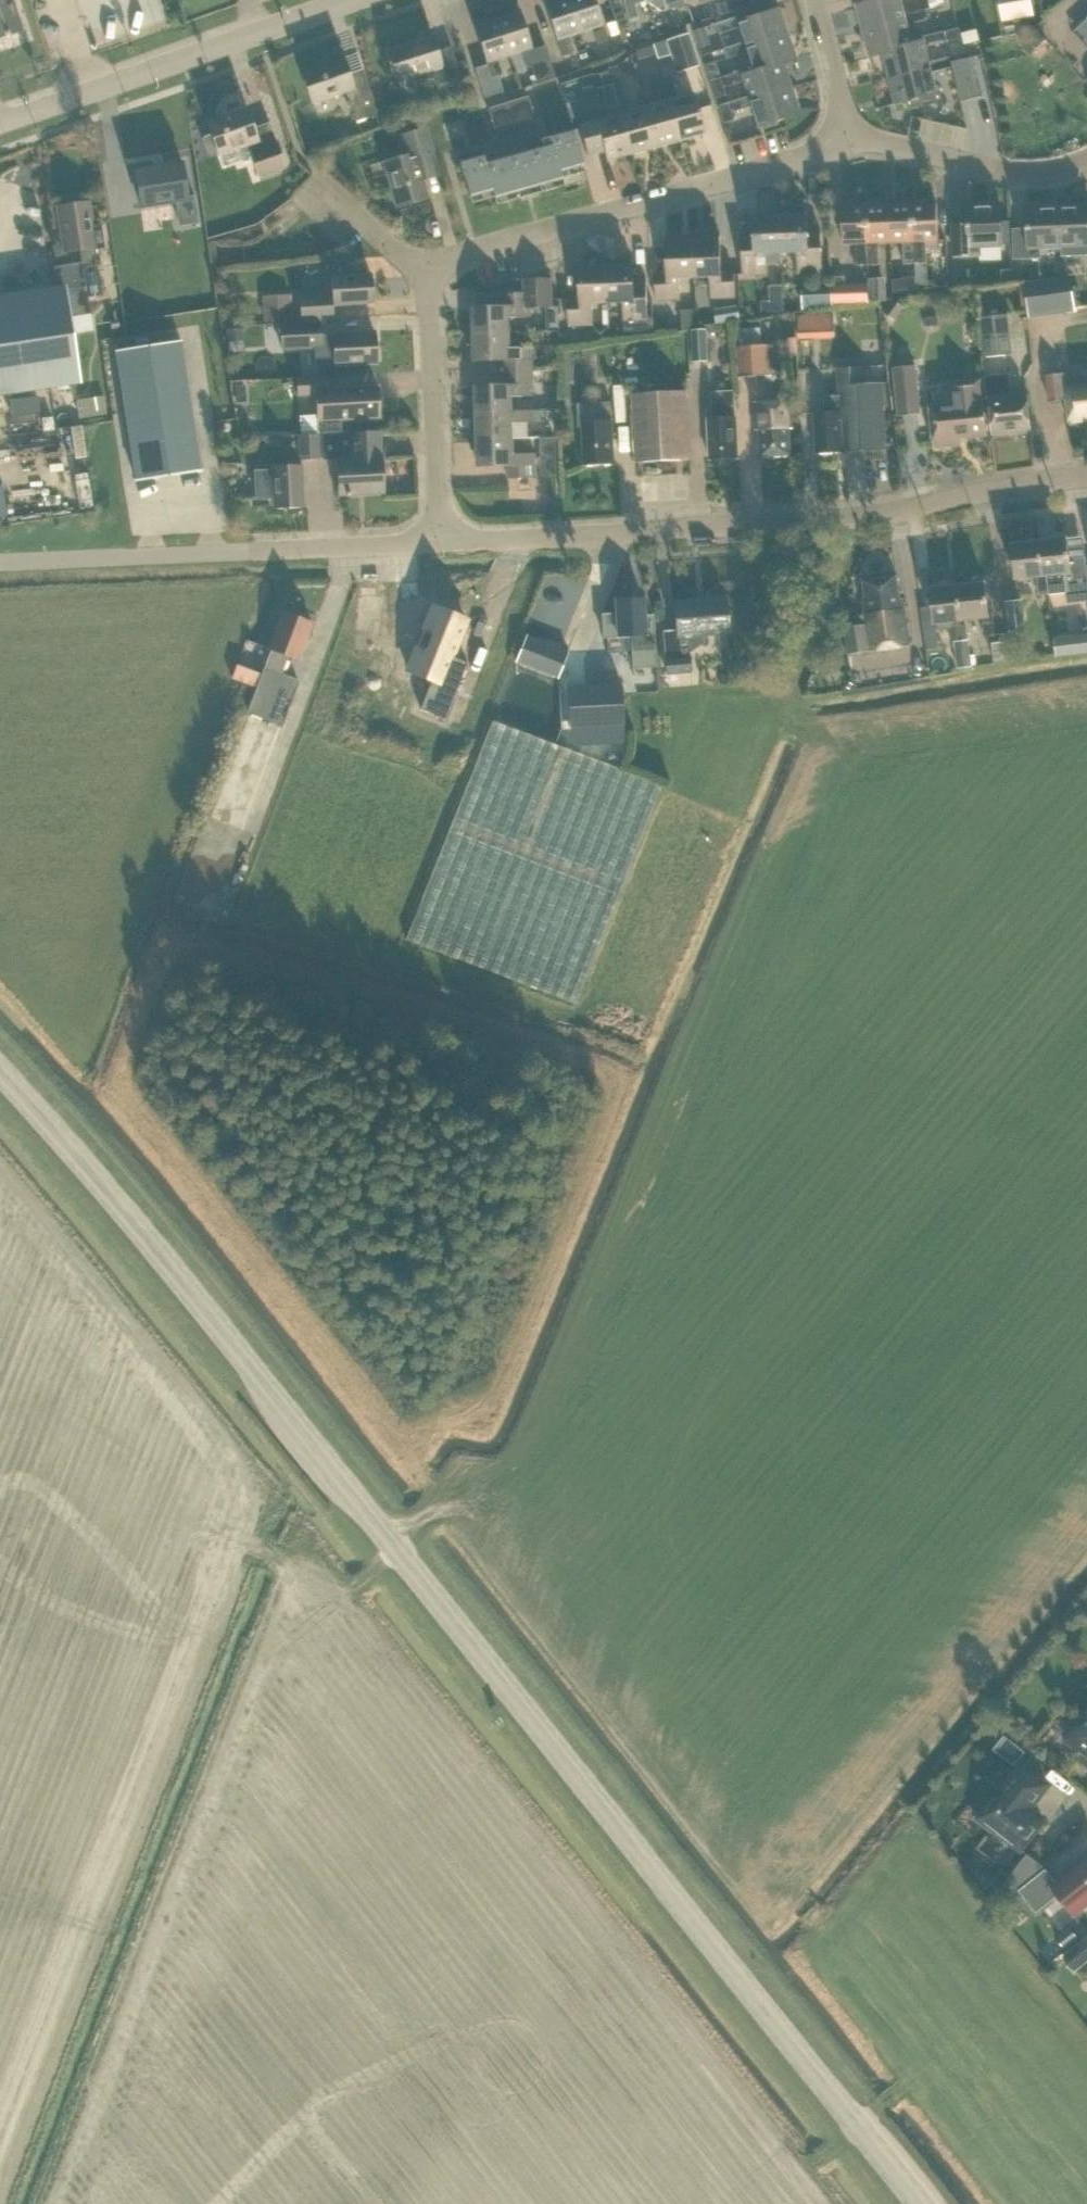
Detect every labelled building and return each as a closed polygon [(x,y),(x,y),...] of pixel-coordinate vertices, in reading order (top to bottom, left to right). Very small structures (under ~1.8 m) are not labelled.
[(22,30),(12,0),(0,0),(0,38),(22,30)] [(579,33),(569,0),(551,0),(544,2),(561,55),(572,52),(567,37),(579,33)] [(579,33),(591,29),(596,44),(607,41),(594,0),(569,0),(579,33)] [(647,0),(608,0),(618,32),(631,27),(629,22),(638,19),(634,4),(647,0)] [(664,11),(687,4),(685,0),(661,0),(664,11)] [(863,31),(906,20),(905,15),(901,0),(877,0),(857,5),(863,31)] [(1003,21),(1034,16),(1032,0),(999,0),(1003,21)] [(719,15),(728,12),(725,1),(715,4),(719,15)] [(745,47),(787,34),(778,8),(737,21),(736,17),(715,24),(718,34),(739,27),(744,42),(745,47)] [(521,52),(526,67),(530,65),(535,81),(554,75),(545,46),(532,50),(520,10),(497,17),(509,56),(521,52)] [(905,15),(906,20),(863,31),(870,57),(883,54),(913,45),(908,25),(928,20),(926,10),(905,15)] [(474,25),(486,63),(474,67),(483,96),(500,90),(495,76),(502,74),(497,60),(509,56),(497,17),(474,25)] [(698,48),(709,44),(704,28),(692,31),(698,48)] [(947,42),(962,38),(959,28),(945,32),(947,42)] [(962,34),(965,44),(980,40),(977,30),(962,34)] [(932,67),(930,62),(927,47),(947,42),(945,32),(924,37),(925,42),(913,45),(883,54),(889,78),(932,67)] [(1038,49),(1047,41),(1038,32),(1029,40),(1038,49)] [(700,66),(689,34),(666,42),(670,55),(677,74),(700,66)] [(744,42),(723,49),(726,59),(747,52),(752,67),(740,71),(741,75),(753,71),(754,73),(783,63),(795,59),(787,34),(745,47),(744,42)] [(432,68),(437,85),(461,78),(451,47),(437,52),(432,38),(389,52),(398,79),(432,68)] [(657,59),(670,55),(666,42),(665,40),(653,45),(657,59)] [(655,56),(652,47),(635,52),(638,60),(655,56)] [(984,96),(974,56),(952,61),(953,67),(962,101),(984,96)] [(937,93),(932,72),(953,67),(951,57),(930,62),(932,67),(889,78),(895,104),(919,98),(922,107),(938,103),(936,94),(937,93)] [(363,70),(349,75),(343,58),(301,73),(312,104),(345,92),(355,122),(378,114),(363,70)] [(708,79),(720,75),(715,61),(704,65),(708,79)] [(725,87),(743,81),(748,96),(749,101),(790,87),(783,63),(754,73),(753,71),(741,75),(740,71),(708,81),(714,99),(725,96),(722,87),(725,87)] [(620,82),(612,84),(615,98),(624,95),(620,82)] [(673,82),(664,84),(679,140),(704,133),(693,94),(677,99),(673,82)] [(631,153),(615,98),(612,84),(603,87),(611,117),(580,125),(589,158),(604,153),(606,160),(631,153)] [(655,146),(679,140),(664,84),(655,87),(660,103),(644,108),(655,146)] [(775,120),(799,113),(790,87),(749,101),(748,96),(718,106),(723,123),(733,120),(731,113),(751,106),(757,126),(760,125),(762,129),(777,124),(775,120)] [(631,153),(655,146),(644,108),(629,112),(624,95),(615,98),(631,153)] [(487,109),(495,133),(535,120),(527,96),(487,109)] [(570,120),(578,117),(574,101),(565,104),(570,120)] [(206,138),(204,140),(209,154),(212,156),(220,153),(224,166),(252,157),(259,177),(286,168),(279,150),(277,150),(268,124),(253,129),(247,110),(208,124),(212,136),(206,138)] [(549,135),(551,143),(560,173),(561,172),(583,166),(573,128),(549,135)] [(439,177),(435,160),(426,129),(402,135),(408,155),(383,162),(396,207),(428,198),(423,182),(439,177)] [(561,172),(560,173),(551,143),(529,149),(539,186),(563,180),(561,172)] [(517,193),(539,186),(529,149),(507,155),(517,193)] [(470,198),(492,191),(485,161),(482,154),(459,160),(470,198)] [(507,155),(485,161),(492,191),(494,199),(517,193),(507,155)] [(183,164),(135,172),(140,206),(176,200),(180,227),(198,224),(194,196),(188,197),(183,164)] [(81,263),(83,263),(84,272),(97,270),(88,203),(58,207),(65,253),(79,250),(81,263)] [(937,203),(913,204),(915,264),(916,279),(916,285),(928,285),(927,254),(939,253),(937,203)] [(913,204),(890,205),(891,243),(903,243),(904,264),(915,264),(913,204)] [(890,205),(866,206),(868,266),(880,265),(879,243),(891,243),(890,205)] [(1003,245),(1001,205),(968,206),(969,228),(955,229),(956,256),(980,255),(980,246),(1003,245)] [(857,266),(868,266),(866,206),(842,206),(843,245),(856,244),(857,266)] [(1060,207),(1062,247),(1083,246),(1083,256),(1086,256),(1086,206),(1060,207)] [(1060,207),(1027,208),(1028,230),(1014,231),(1015,258),(1040,257),(1040,248),(1062,247),(1060,207)] [(821,230),(808,231),(807,209),(781,210),(782,253),(798,252),(798,274),(823,273),(821,230)] [(755,232),(742,233),(744,276),(768,275),(768,264),(783,264),(782,253),(781,210),(770,211),(771,217),(754,218),(755,232)] [(695,278),(694,235),(667,236),(668,273),(655,273),(656,301),(681,300),(680,278),(695,278)] [(695,278),(710,277),(711,299),(736,298),(735,270),(722,271),(720,241),(704,241),(704,235),(694,235),(695,278)] [(616,260),(606,260),(608,303),(623,302),(624,324),(649,323),(648,295),(647,278),(634,279),(633,266),(633,259),(616,260)] [(581,298),(568,299),(569,326),(594,325),(593,303),(608,303),(606,260),(596,261),(597,267),(580,268),(581,298)] [(57,289),(0,298),(0,394),(79,382),(69,318),(91,315),(84,272),(83,263),(81,263),(53,267),(57,289)] [(331,277),(332,292),(300,294),(302,323),(335,321),(334,305),(372,303),(371,274),(331,277)] [(531,308),(553,307),(552,279),(548,279),(548,275),(536,275),(536,279),(525,280),(525,293),(503,294),(503,307),(473,308),(474,325),(467,325),(468,335),(510,333),(509,318),(531,317),(531,308)] [(1030,319),(1075,312),(1070,276),(1025,283),(1030,319)] [(887,302),(887,279),(870,279),(870,302),(887,302)] [(916,288),(916,285),(916,279),(904,279),(905,288),(916,288)] [(834,303),(870,301),(869,284),(847,285),(834,286),(834,303)] [(807,296),(808,310),(833,308),(832,294),(807,296)] [(264,322),(285,320),(284,295),(263,296),(264,322)] [(895,320),(904,308),(893,300),(884,313),(895,320)] [(728,307),(730,321),(740,320),(738,306),(728,307)] [(687,327),(696,326),(695,309),(685,310),(687,327)] [(547,328),(560,328),(559,314),(546,314),(547,328)] [(799,339),(813,338),(812,315),(799,315),(799,339)] [(1013,356),(1009,316),(980,318),(984,359),(1013,356)] [(655,334),(667,333),(667,322),(654,323),(655,334)] [(320,323),(280,325),(281,349),(316,348),(322,347),(321,335),(320,323)] [(596,340),(609,339),(609,325),(595,326),(596,340)] [(226,338),(243,336),(242,328),(226,330),(226,338)] [(761,328),(737,330),(740,377),(770,375),(768,345),(762,345),(761,328)] [(692,331),(694,361),(708,361),(706,330),(692,331)] [(322,347),(316,348),(317,365),(335,364),(335,365),(368,363),(376,362),(375,332),(368,333),(333,335),(321,335),(322,347)] [(510,349),(510,333),(468,335),(468,345),(475,345),(475,361),(505,361),(506,373),(533,372),(532,348),(510,349)] [(182,341),(116,351),(136,480),(201,470),(182,341)] [(921,414),(917,366),(894,368),(898,417),(921,414)] [(815,413),(817,454),(886,450),(882,383),(864,384),(863,367),(838,368),(840,396),(828,397),(829,412),(815,413)] [(987,398),(990,398),(993,435),(1031,431),(1027,394),(1013,395),(1011,371),(985,374),(987,398)] [(477,414),(513,412),(512,397),(534,396),(533,372),(506,373),(506,386),(469,387),(470,415),(477,414)] [(1070,426),(1086,424),(1086,377),(1066,379),(1065,373),(1047,375),(1050,402),(1067,400),(1070,426)] [(378,387),(327,390),(327,376),(296,378),(297,396),(316,395),(318,434),(341,432),(341,419),(379,417),(378,387)] [(987,436),(982,386),(981,379),(949,382),(950,394),(955,393),(956,405),(930,407),(934,448),(962,445),(961,438),(987,436)] [(712,391),(713,418),(708,418),(710,460),(738,458),(735,390),(712,391)] [(633,394),(637,463),(691,461),(687,391),(633,394)] [(755,402),(756,431),(760,431),(761,457),(791,456),(790,429),(793,429),(791,401),(755,402)] [(239,437),(250,437),(248,411),(238,411),(239,437)] [(534,411),(513,412),(477,414),(477,430),(471,430),(471,440),(514,439),(530,438),(529,422),(535,422),(534,411)] [(583,422),(585,466),(615,464),(613,420),(583,422)] [(378,432),(368,433),(322,435),(324,461),(337,460),(339,488),(337,488),(338,496),(350,495),(350,493),(383,492),(381,458),(380,458),(378,432)] [(298,436),(300,460),(319,459),(318,435),(298,436)] [(514,439),(471,440),(472,450),(478,450),(479,467),(509,466),(509,479),(518,478),(533,478),(537,478),(536,453),(514,454),(514,439)] [(555,439),(542,440),(543,457),(556,457),(555,439)] [(273,498),(274,508),(303,507),(301,466),(272,467),(272,471),(256,472),(258,499),(273,498)] [(1047,576),(1050,595),(1075,592),(1076,600),(1086,599),(1086,571),(1086,567),(1086,558),(1069,560),(1067,538),(1039,541),(1043,576),(1047,576)] [(1047,576),(1043,576),(1039,541),(1012,544),(1016,579),(1037,577),(1040,596),(1050,595),(1047,576)] [(849,654),(910,646),(903,598),(900,599),(897,575),(863,580),(866,598),(863,599),(867,625),(845,628),(849,654)] [(986,583),(957,586),(961,621),(966,620),(983,618),(985,637),(995,636),(993,616),(989,616),(986,583)] [(966,620),(961,621),(957,586),(931,589),(935,624),(956,621),(958,641),(968,639),(966,620)] [(667,674),(690,672),(689,652),(705,643),(704,635),(728,633),(725,597),(674,601),(676,631),(663,632),(667,674)] [(632,668),(655,666),(652,616),(644,616),(643,599),(616,600),(616,614),(602,615),(604,638),(618,637),(618,636),(631,636),(632,668)] [(1006,602),(1010,632),(1026,630),(1023,600),(1006,602)] [(420,709),(446,720),(469,662),(452,655),(467,619),(433,606),(407,671),(431,680),(420,709)] [(272,650),(264,669),(280,675),(288,656),(298,660),(312,623),(283,613),(270,649),(272,650)] [(517,661),(557,677),(567,653),(526,637),(517,661)] [(957,668),(972,667),(969,639),(968,639),(958,641),(954,641),(957,668)] [(992,643),(994,661),(1011,659),(1009,641),(992,643)] [(297,681),(280,675),(264,669),(248,712),(281,724),(297,681)] [(624,725),(622,684),(567,687),(569,728),(624,725)] [(575,1004),(662,785),(492,721),(405,940),(575,1004)] [(1063,1740),(1079,1752),(1080,1750),(1086,1755),(1086,1714),(1077,1726),(1075,1724),(1063,1740)] [(1005,1735),(994,1749),(1015,1765),(1025,1751),(1005,1735)] [(1004,1788),(1003,1788),(991,1803),(988,1801),(974,1818),(991,1831),(994,1828),(1020,1848),(1043,1819),(1030,1808),(1048,1784),(1023,1764),(1004,1788)] [(1020,1863),(1033,1874),(1043,1866),(1027,1853),(1020,1863)] [(1055,1883),(1045,1870),(1019,1890),(1037,1912),(1058,1895),(1074,1915),(1086,1905),(1086,1858),(1055,1883)] [(1075,1971),(1086,1961),(1086,1937),(1063,1956),(1075,1971)]
